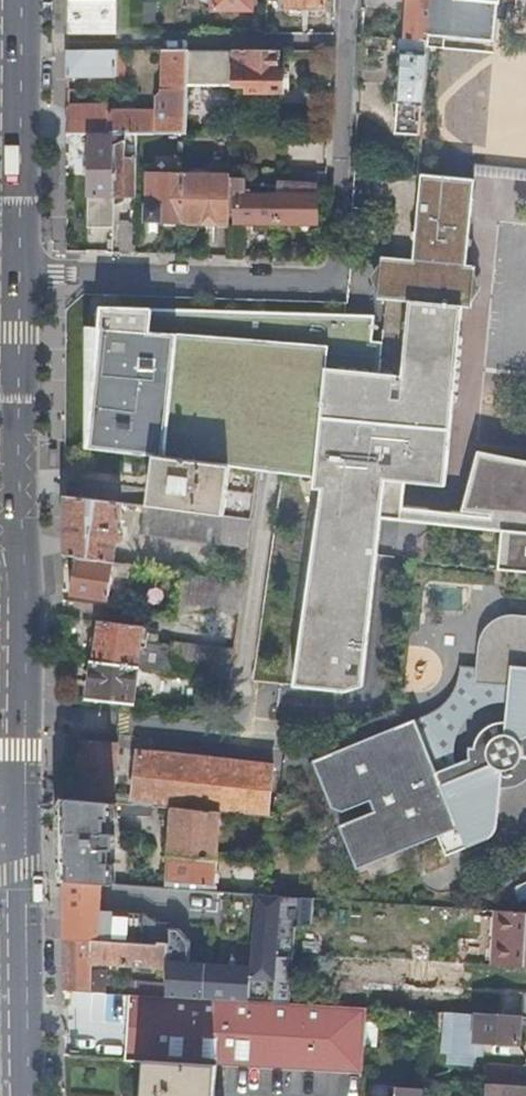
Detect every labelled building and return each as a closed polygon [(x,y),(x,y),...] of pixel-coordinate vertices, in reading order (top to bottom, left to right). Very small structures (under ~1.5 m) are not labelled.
[(113,0),(65,0),(64,32),(113,32),(113,0)] [(113,32),(138,32),(138,27),(138,4),(138,0),(113,0),(113,32)] [(212,9),(252,9),(252,0),(212,0),(212,9)] [(412,19),(403,18),(402,38),(424,39),(427,0),(413,0),(412,19)] [(424,39),(423,44),(441,45),(442,33),(492,37),(495,0),(427,0),(424,39)] [(150,4),(138,4),(138,27),(150,28),(150,4)] [(401,38),(396,37),(391,100),(394,101),(392,130),(417,131),(423,44),(424,39),(402,38),(401,38)] [(184,83),(184,49),(158,48),(158,90),(152,96),(152,109),(104,109),(97,105),(64,104),(64,132),(86,132),(111,132),(134,132),(171,132),(181,132),(183,132),(183,113),(184,83)] [(122,76),(122,48),(64,48),(64,76),(122,76)] [(275,49),(184,49),(184,83),(231,83),(231,85),(244,85),(244,90),(279,91),(279,69),(275,68),(275,49)] [(183,113),(183,132),(190,132),(196,132),(196,113),(183,113)] [(111,132),(86,132),(85,225),(109,226),(110,194),(111,132)] [(134,132),(111,132),(110,194),(132,194),(133,156),(122,156),(122,147),(133,147),(134,132)] [(228,163),(212,162),(211,173),(180,173),(179,220),(200,220),(200,221),(226,222),(227,195),(227,175),(228,163)] [(414,171),(370,169),(368,194),(391,196),(386,254),(381,254),(381,259),(408,259),(414,171)] [(469,174),(414,171),(408,259),(406,292),(397,424),(448,428),(459,302),(463,302),(464,294),(473,281),(466,268),(466,261),(462,261),(469,174)] [(179,220),(180,173),(145,172),(143,219),(155,219),(155,220),(179,220)] [(244,176),(227,175),(227,195),(234,195),(234,219),(274,220),(275,194),(249,194),(249,188),(244,188),(244,176)] [(312,220),(312,180),(276,178),(275,194),(274,220),(312,220)] [(224,254),(238,255),(240,227),(225,226),(224,254)] [(120,229),(119,251),(131,252),(132,229),(120,229)] [(408,259),(381,259),(381,262),(372,272),(378,285),(378,291),(406,292),(408,259)] [(406,292),(378,291),(378,295),(383,296),(379,348),(369,347),(372,308),(194,305),(101,303),(102,322),(89,322),(84,447),(155,456),(194,461),(229,466),(256,469),(314,477),(302,610),(304,611),(294,687),(348,692),(363,686),(378,543),(365,541),(369,494),(371,494),(372,479),(443,486),(448,428),(397,424),(406,292)] [(223,515),(229,466),(194,461),(155,456),(148,506),(223,515)] [(120,502),(62,495),(62,524),(62,554),(72,555),(111,560),(115,539),(119,540),(120,534),(115,533),(120,502)] [(219,545),(223,515),(148,506),(142,505),(138,535),(219,545)] [(499,527),(496,564),(525,567),(525,529),(499,527)] [(111,560),(72,555),(66,593),(106,599),(110,568),(111,560)] [(111,560),(110,568),(130,571),(132,563),(111,560)] [(237,609),(241,581),(177,571),(172,600),(237,609)] [(442,702),(429,710),(415,717),(346,743),(311,757),(330,804),(341,809),(369,798),(373,808),(337,822),(355,866),(436,834),(444,854),(484,837),(490,834),(494,828),(496,822),(499,786),(509,785),(518,783),(525,779),(525,778),(525,769),(517,762),(520,756),(521,750),(525,748),(525,613),(514,612),(506,612),(501,614),(491,619),(484,626),(480,634),(478,639),(475,664),(460,663),(459,671),(455,683),(451,690),(442,702)] [(90,660),(135,666),(139,639),(140,625),(96,618),(90,660)] [(139,639),(135,666),(173,670),(217,677),(227,678),(231,648),(167,639),(166,643),(139,639)] [(131,702),(135,666),(90,660),(85,697),(131,702)] [(110,800),(114,744),(79,741),(75,797),(110,800)] [(521,750),(521,754),(520,756),(519,758),(519,760),(517,762),(525,769),(525,748),(521,750)] [(267,813),(272,763),(136,749),(132,802),(151,803),(171,805),(220,809),(267,813)] [(114,800),(110,800),(75,797),(61,796),(61,819),(61,858),(61,879),(99,882),(114,883),(114,861),(110,860),(110,846),(114,846),(114,831),(110,830),(110,816),(114,816),(114,800)] [(151,803),(132,802),(121,801),(121,814),(150,813),(151,803)] [(217,850),(220,809),(171,805),(166,854),(167,855),(165,886),(214,889),(216,858),(231,859),(231,852),(217,850)] [(169,921),(161,921),(155,920),(141,912),(98,910),(98,896),(99,882),(61,879),(61,904),(61,937),(164,944),(162,995),(248,1001),(249,999),(288,1002),(293,924),(309,921),(311,896),(255,893),(251,964),(188,961),(189,941),(177,927),(168,926),(169,921)] [(273,882),(266,881),(272,893),(273,893),(276,886),(273,882)] [(459,885),(448,890),(452,899),(463,895),(459,885)] [(525,956),(525,910),(496,908),(493,954),(525,956)] [(61,937),(62,989),(122,993),(128,993),(162,995),(164,944),(61,937)] [(428,959),(339,954),(339,969),(360,970),(360,978),(426,982),(428,959)] [(525,965),(525,956),(493,954),(493,963),(525,965)] [(498,1014),(518,1015),(525,1015),(525,993),(500,992),(498,1014)] [(215,1063),(362,1073),(367,1006),(288,1002),(249,999),(248,1001),(162,995),(128,993),(124,1058),(141,1059),(147,1059),(215,1063)] [(498,1014),(452,1011),(450,1051),(480,1053),(482,1040),(516,1042),(517,1025),(518,1015),(498,1014)] [(517,1025),(525,1026),(525,1015),(518,1015),(517,1025)] [(485,1082),(512,1084),(525,1085),(525,1058),(525,1069),(486,1066),(485,1082)] [(141,1059),(139,1095),(213,1095),(215,1063),(147,1059),(141,1059)] [(512,1084),(485,1082),(484,1095),(525,1095),(525,1085),(512,1084)] [(421,1089),(395,1087),(394,1095),(420,1095),(421,1089)]
